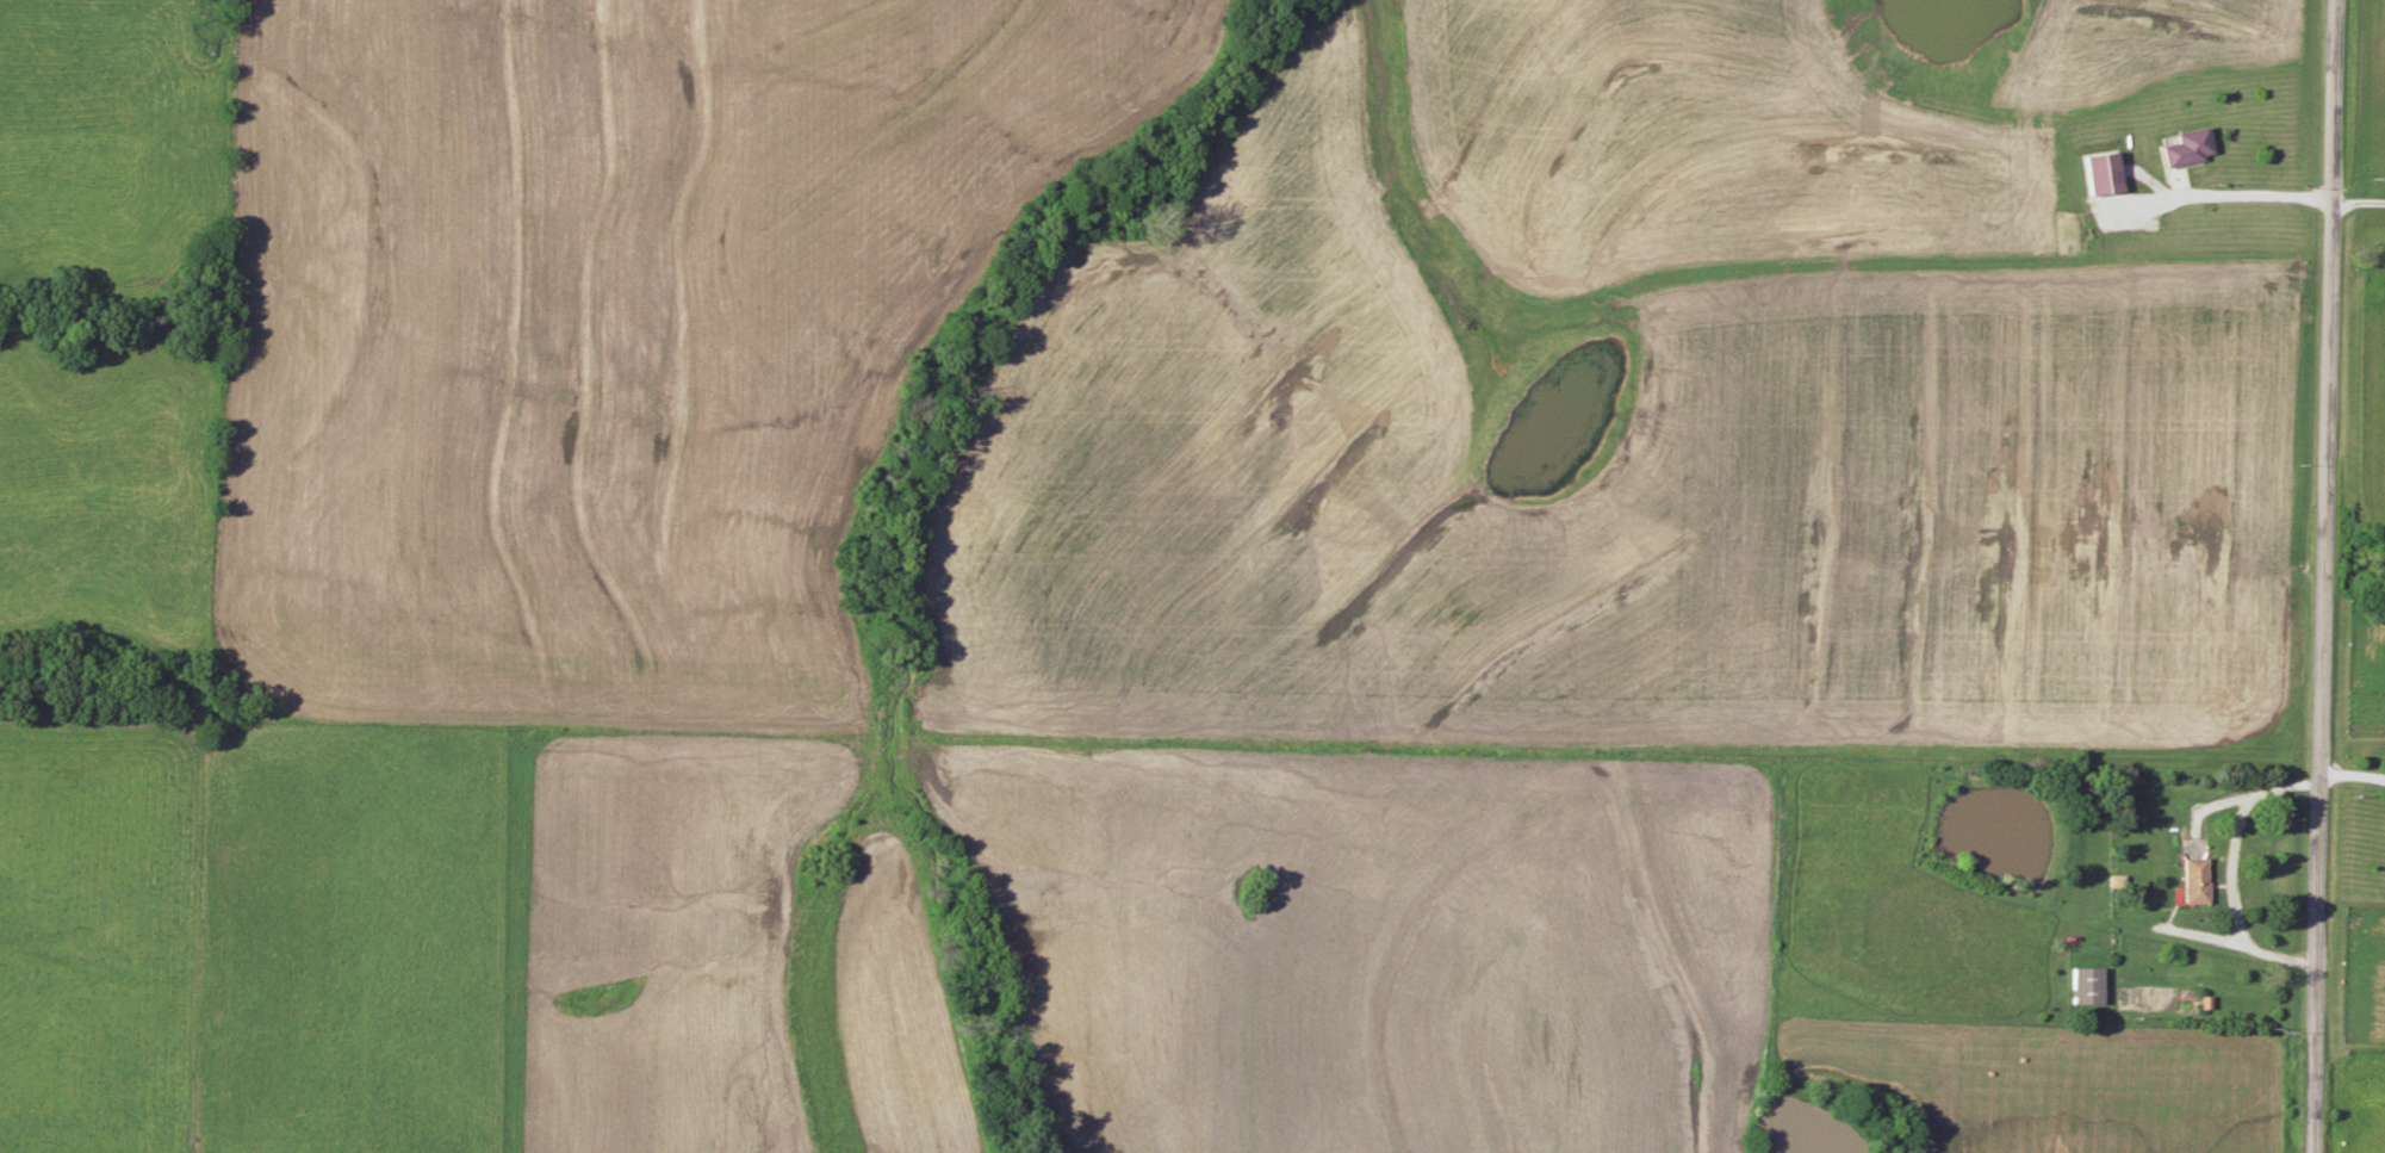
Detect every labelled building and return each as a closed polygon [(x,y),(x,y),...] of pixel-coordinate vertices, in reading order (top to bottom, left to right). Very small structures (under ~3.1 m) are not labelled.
[(2174,133),(2175,142),(2159,145),(2163,168),(2212,159),(2207,127),(2174,133)] [(2082,156),(2088,197),(2122,191),(2116,151),(2082,156)] [(2209,904),(2209,859),(2184,859),(2184,904),(2209,904)] [(2073,1004),(2101,1004),(2101,968),(2073,968),(2073,1004)]
